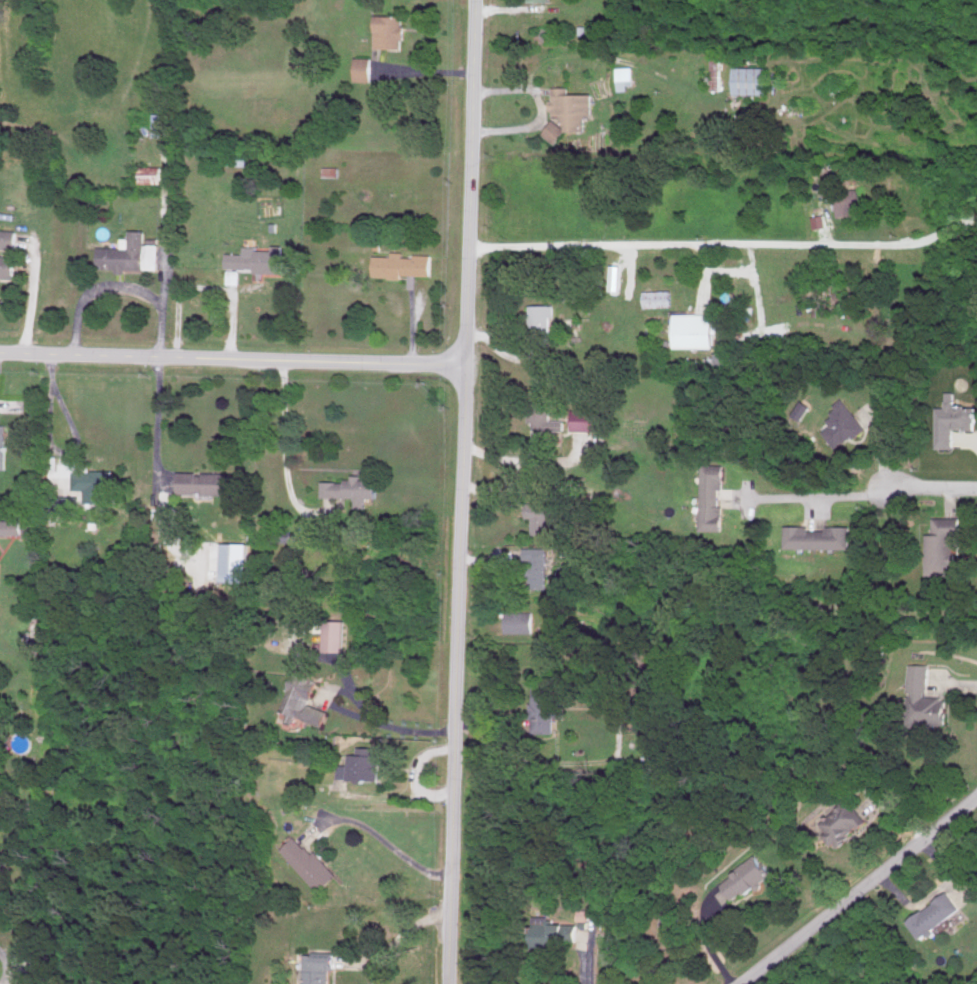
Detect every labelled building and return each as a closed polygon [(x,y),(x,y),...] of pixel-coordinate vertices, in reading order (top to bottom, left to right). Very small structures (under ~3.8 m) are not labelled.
[(375,48),(404,48),(405,15),(375,15),(375,48)] [(721,87),(722,53),(712,53),(712,87),(721,87)] [(372,80),(372,57),(356,57),(355,80),(372,80)] [(617,90),(632,90),(632,66),(617,67),(617,90)] [(768,67),(736,67),(735,93),(768,94),(768,67)] [(594,93),(570,94),(570,86),(552,87),(552,118),(568,118),(568,130),(587,130),(587,114),(594,114),(594,93)] [(156,135),(177,136),(177,112),(157,112),(156,135)] [(568,127),(553,119),(545,134),(559,142),(568,127)] [(248,153),(228,152),(228,165),(248,165),(248,153)] [(140,182),(162,182),(162,165),(140,165),(140,182)] [(835,192),(840,216),(864,211),(859,187),(835,192)] [(813,216),(816,228),(828,225),(825,213),(813,216)] [(17,247),(18,229),(0,228),(0,247),(17,247)] [(100,246),(100,268),(160,269),(160,242),(147,242),(147,229),(131,229),(130,237),(123,237),(123,246),(100,246)] [(227,267),(255,267),(255,271),(283,272),(284,245),(273,244),(273,248),(244,247),(244,252),(227,252),(227,267)] [(433,254),(414,253),(414,256),(404,256),(405,251),(392,250),(392,255),(375,255),(375,276),(404,277),(404,273),(432,274),(433,254)] [(16,277),(16,254),(0,254),(0,276),(16,277)] [(550,315),(555,315),(554,303),(533,304),(533,341),(551,341),(550,315)] [(716,313),(676,312),(676,346),(715,346),(716,313)] [(937,446),(955,447),(955,428),(976,428),(976,405),(956,405),(956,391),(946,391),(946,406),(937,406),(937,446)] [(868,425),(843,397),(834,404),(839,409),(828,418),(833,424),(824,432),(840,449),(868,425)] [(553,401),(533,401),(532,428),(565,429),(566,419),(552,418),(553,401)] [(601,410),(574,409),(573,429),(600,430),(601,410)] [(703,464),(702,529),(724,529),(725,504),(720,504),(720,487),(725,487),(726,464),(703,464)] [(114,471),(74,470),(74,488),(86,489),(86,502),(113,502),(114,471)] [(240,472),(180,471),(179,492),(239,493),(240,472)] [(322,496),(356,496),(356,507),(368,507),(368,497),(379,497),(379,479),(363,479),(363,474),(352,474),(352,480),(322,479),(322,496)] [(80,495),(48,497),(49,515),(81,514),(80,495)] [(562,502),(528,501),(528,517),(534,517),(533,531),(548,531),(549,518),(562,518),(562,502)] [(962,516),(933,517),(934,533),(927,533),(928,574),(957,574),(956,535),(962,535),(962,516)] [(31,535),(32,520),(0,519),(0,534),(31,535)] [(851,548),(852,525),(827,524),(827,529),(810,529),(810,525),(786,525),(786,547),(851,548)] [(249,542),(223,542),(222,581),(248,581),(249,542)] [(529,547),(530,588),(549,587),(549,547),(529,547)] [(508,632),(534,632),(534,611),(507,611),(508,632)] [(347,620),(327,619),(326,650),(347,650),(347,620)] [(910,692),(930,691),(929,663),(909,664),(910,692)] [(326,725),(331,711),(310,704),(318,680),(295,672),(282,710),(326,725)] [(553,684),(531,685),(532,732),(554,732),(553,716),(563,716),(562,697),(553,697),(553,684)] [(948,696),(922,697),(924,724),(950,722),(948,696)] [(384,755),(377,754),(377,746),(359,746),(359,753),(351,753),(351,763),(341,763),(340,778),(383,779),(384,755)] [(868,816),(848,798),(818,829),(838,848),(868,816)] [(319,894),(339,877),(317,849),(312,853),(297,835),(281,848),(319,894)] [(724,882),(734,899),(746,891),(747,892),(773,876),(759,853),(731,870),(734,875),(724,882)] [(964,909),(950,891),(910,921),(924,940),(964,909)] [(682,913),(665,910),(662,926),(679,930),(682,913)] [(567,937),(579,937),(579,922),(537,922),(537,947),(567,947),(567,937)] [(337,956),(303,955),(302,983),(331,983),(331,969),(337,969),(337,956)]
